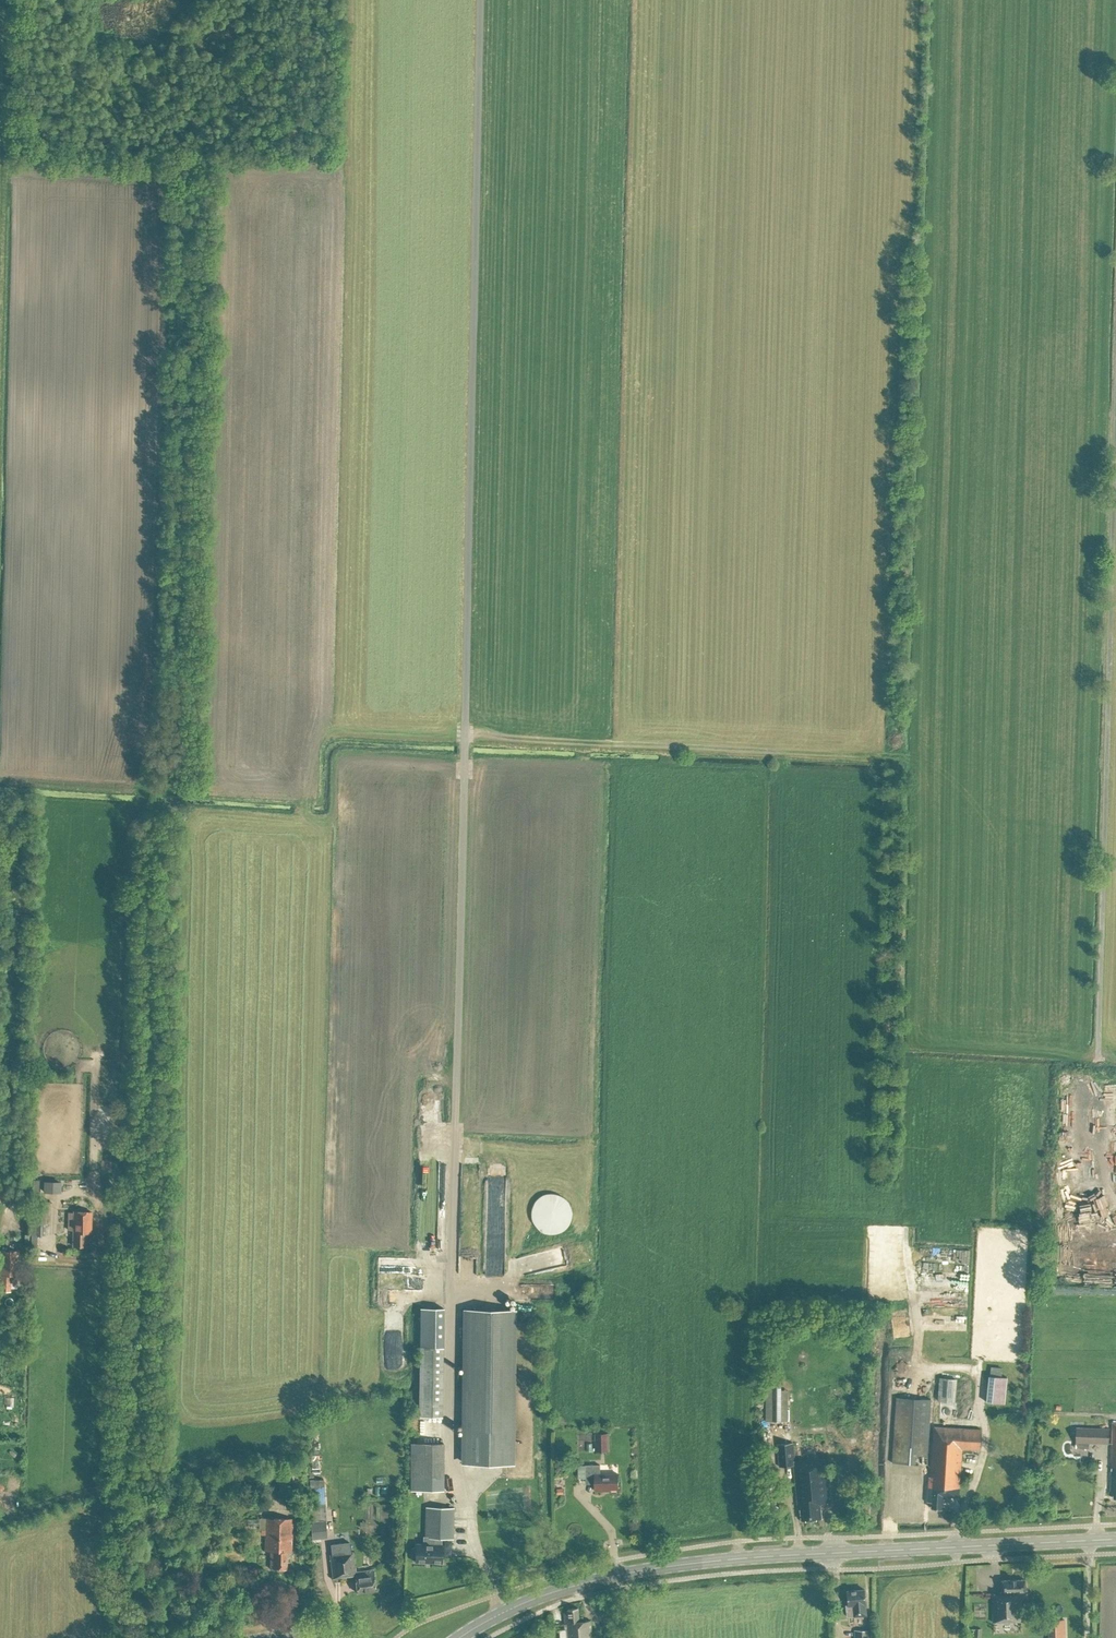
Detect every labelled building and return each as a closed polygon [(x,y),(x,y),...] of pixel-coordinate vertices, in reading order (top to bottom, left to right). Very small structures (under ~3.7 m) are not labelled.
[(44,1179),(44,1190),(61,1190),(61,1179),(44,1179)] [(8,1201),(9,1188),(0,1188),(0,1201),(8,1201)] [(534,1201),(532,1207),(531,1213),(532,1219),(534,1224),(538,1229),(543,1232),(549,1233),(555,1233),(561,1232),(566,1229),(569,1224),(572,1219),(573,1213),(572,1207),(569,1201),(566,1197),(561,1194),(555,1192),(549,1192),(543,1194),(538,1197),(534,1201)] [(31,1234),(50,1235),(50,1202),(32,1201),(31,1234)] [(74,1211),(73,1230),(73,1245),(86,1246),(87,1232),(91,1232),(92,1211),(74,1211)] [(1,1275),(1,1278),(0,1278),(0,1290),(10,1291),(10,1288),(18,1288),(18,1279),(13,1279),(13,1275),(18,1275),(18,1251),(0,1251),(0,1275),(1,1275)] [(418,1416),(441,1416),(443,1307),(420,1307),(418,1416)] [(516,1309),(462,1309),(460,1464),(514,1464),(516,1309)] [(1004,1403),(1007,1377),(989,1375),(987,1401),(1004,1403)] [(954,1401),(956,1379),(941,1378),(939,1400),(954,1401)] [(765,1383),(766,1421),(782,1421),(781,1383),(765,1383)] [(927,1464),(928,1443),(933,1443),(929,1505),(932,1505),(932,1508),(943,1508),(944,1495),(959,1496),(962,1449),(980,1450),(981,1430),(934,1426),(933,1437),(929,1437),(931,1399),(897,1397),(892,1462),(927,1464)] [(1076,1427),(1075,1442),(1075,1448),(1089,1448),(1089,1443),(1109,1443),(1109,1428),(1076,1427)] [(610,1451),(609,1433),(595,1434),(596,1452),(610,1451)] [(829,1502),(825,1457),(794,1460),(793,1442),(777,1443),(779,1465),(794,1464),(798,1506),(800,1506),(801,1518),(821,1516),(820,1503),(829,1502)] [(604,1490),(604,1489),(618,1489),(618,1473),(600,1473),(600,1464),(586,1464),(586,1483),(595,1483),(595,1490),(604,1490)] [(284,1482),(300,1482),(301,1467),(284,1467),(284,1482)] [(444,1489),(443,1478),(411,1479),(411,1489),(444,1489)] [(326,1520),(323,1479),(309,1479),(310,1502),(310,1522),(312,1539),(327,1537),(326,1520)] [(138,1517),(145,1510),(138,1503),(131,1511),(138,1517)] [(424,1507),(425,1536),(423,1536),(423,1543),(416,1543),(416,1547),(414,1547),(412,1549),(412,1558),(416,1558),(416,1562),(443,1561),(442,1543),(441,1543),(441,1536),(453,1536),(452,1506),(424,1507)] [(265,1534),(266,1518),(266,1517),(259,1516),(259,1518),(248,1518),(248,1525),(259,1525),(259,1529),(261,1529),(261,1534),(265,1534)] [(265,1551),(271,1551),(271,1569),(287,1569),(287,1551),(292,1551),(292,1519),(266,1518),(265,1534),(265,1551)] [(365,1535),(375,1535),(375,1522),(364,1522),(365,1535)] [(350,1553),(348,1540),(331,1543),(332,1555),(330,1555),(333,1578),(355,1575),(357,1592),(376,1590),(373,1569),(355,1572),(352,1553),(350,1553)] [(992,1592),(993,1620),(1021,1619),(1020,1591),(1025,1591),(1025,1577),(1001,1578),(1002,1592),(992,1592)] [(867,1615),(865,1588),(847,1590),(848,1603),(846,1604),(847,1616),(854,1615),(854,1616),(867,1615)] [(563,1629),(566,1628),(567,1637),(593,1637),(591,1618),(580,1619),(579,1607),(569,1608),(569,1611),(564,1612),(565,1623),(563,1623),(563,1629)] [(1065,1620),(1048,1620),(1049,1637),(1065,1637),(1065,1620)] [(870,1629),(855,1629),(855,1637),(870,1637),(870,1629)]
